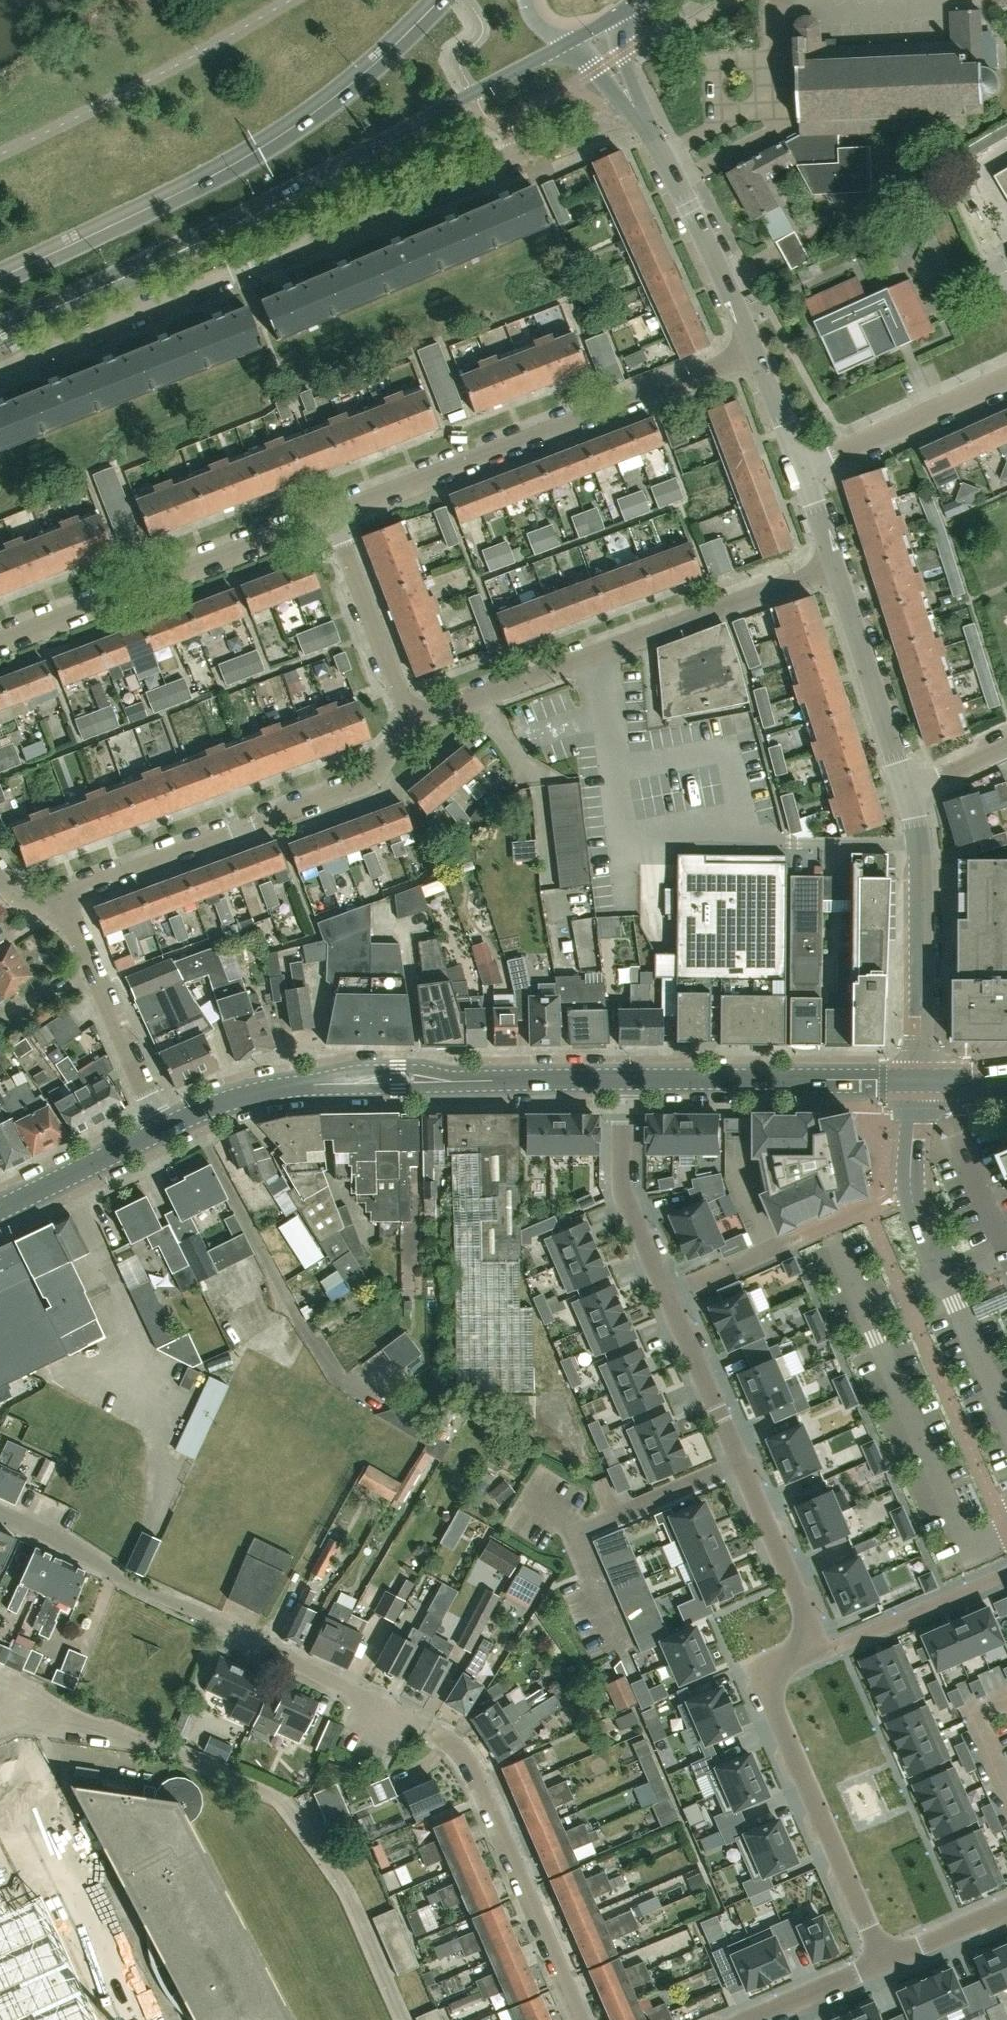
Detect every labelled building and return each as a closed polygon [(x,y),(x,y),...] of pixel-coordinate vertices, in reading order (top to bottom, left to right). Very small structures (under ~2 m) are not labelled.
[(797,27),(797,29),(798,60),(798,76),(799,131),(786,139),(816,194),(873,192),(871,146),(840,147),(840,132),(932,128),(932,131),(946,130),(945,128),(967,127),(967,116),(970,116),(970,113),(984,112),(983,100),(985,100),(988,99),(990,98),(991,97),(993,96),(995,94),(996,93),(997,91),(998,88),(999,86),(999,84),(999,82),(998,80),(998,78),(997,76),(995,74),(994,72),(992,71),(990,70),(988,69),(986,68),(984,68),(982,68),(980,12),(953,13),(954,44),(837,48),(837,41),(822,41),(821,26),(820,23),(819,22),(817,20),(816,19),(815,18),(813,17),(812,17),(810,16),(808,16),(806,17),(805,17),(803,18),(802,19),(800,20),(799,21),(798,23),(797,25),(797,27)] [(965,150),(970,159),(1006,137),(1006,124),(965,149),(965,150)] [(755,220),(762,216),(778,206),(763,178),(795,161),(813,194),(816,194),(786,139),(746,163),(729,172),(755,220)] [(591,162),(592,163),(680,359),(689,354),(707,346),(619,150),(591,162)] [(994,176),(1006,197),(1006,169),(994,176)] [(552,180),(540,185),(559,225),(570,220),(552,180)] [(548,225),(533,188),(532,187),(478,210),(494,248),(548,225)] [(494,248),(478,210),(424,233),(440,271),(494,248)] [(900,244),(917,250),(924,231),(907,225),(900,244)] [(795,231),(786,236),(776,241),(791,269),(811,259),(795,231)] [(440,271),(424,233),(370,256),(386,294),(440,271)] [(332,317),(386,294),(370,256),(316,279),(332,317)] [(803,283),(813,278),(808,267),(798,272),(803,283)] [(871,348),(876,357),(899,346),(897,341),(908,336),(911,341),(934,331),(911,279),(868,298),(858,277),(823,292),(805,300),(834,365),(871,348)] [(316,279),(262,302),(278,339),(332,317),(316,279)] [(938,300),(943,310),(947,320),(958,315),(949,295),(938,300)] [(191,329),(207,368),(261,347),(246,308),(191,329)] [(137,351),(152,390),(207,368),(191,329),(137,351)] [(569,375),(586,368),(572,333),(552,341),(550,335),(542,339),(557,377),(567,373),(568,376),(569,375)] [(605,333),(585,340),(584,341),(603,389),(624,381),(605,333)] [(557,377),(542,339),(532,342),(534,348),(516,355),(529,390),(544,385),(545,384),(545,382),(555,378),(556,380),(557,380),(556,377),(557,377)] [(441,414),(462,406),(438,343),(416,351),(441,414)] [(152,390),(137,351),(82,372),(98,412),(152,390)] [(514,396),(529,390),(516,355),(496,362),(494,357),(485,360),(501,401),(502,401),(501,399),(512,395),(513,397),(514,397),(514,396)] [(501,401),(485,360),(476,364),(478,369),(459,377),(473,412),(489,406),(490,406),(489,403),(500,399),(501,402),(501,401)] [(82,372),(64,380),(27,394),(43,433),(98,412),(82,372)] [(305,411),(316,407),(309,390),(299,394),(305,411)] [(420,433),(436,427),(422,391),(403,398),(401,392),(392,396),(408,435),(418,431),(419,433),(420,433)] [(27,394),(0,405),(0,450),(43,433),(27,394)] [(408,435),(392,396),(383,399),(385,405),(366,412),(380,448),(395,442),(395,443),(397,442),(396,440),(406,436),(407,438),(408,438),(408,435)] [(281,420),(291,416),(285,399),(275,403),(281,420)] [(707,410),(763,559),(772,554),(791,547),(735,399),(717,406),(707,410)] [(987,419),(998,445),(1006,441),(1006,410),(987,419)] [(365,454),(380,448),(366,412),(347,420),(345,414),(336,417),(352,459),(353,459),(352,457),(363,453),(364,455),(365,454)] [(317,473),(324,470),(340,464),(341,464),(340,461),(351,457),(352,459),(336,417),(327,421),(329,426),(310,434),(317,452),(310,455),(317,473)] [(629,426),(639,452),(661,443),(651,418),(629,426)] [(672,448),(688,442),(679,419),(664,425),(672,448)] [(965,429),(976,455),(998,445),(987,419),(965,429)] [(639,452),(629,426),(606,435),(616,461),(639,452)] [(976,455),(965,429),(943,439),(955,465),(976,455)] [(273,441),(288,481),(299,477),(300,479),(301,479),(317,473),(310,455),(317,452),(310,434),(284,444),(282,438),(273,441)] [(616,461),(606,435),(584,444),(593,469),(616,461)] [(955,465),(943,439),(921,449),(933,475),(955,465)] [(288,481),(273,441),(264,445),(266,451),(247,458),(261,494),(276,488),(277,488),(276,486),(287,482),(288,484),(289,483),(288,481)] [(561,452),(571,478),(593,469),(584,444),(561,452)] [(538,461),(548,487),(571,478),(561,452),(538,461)] [(246,500),(261,494),(247,458),(228,465),(226,460),(217,463),(233,505),(234,505),(233,502),(244,498),(244,501),(246,500)] [(516,469),(526,495),(548,487),(538,461),(516,469)] [(233,505),(217,463),(208,467),(210,472),(191,479),(205,515),(221,509),(221,510),(222,509),(221,507),(232,503),(233,505)] [(116,538),(138,530),(113,466),(92,474),(116,538)] [(493,478),(503,504),(526,495),(516,469),(493,478)] [(881,469),(865,474),(844,480),(853,509),(896,495),(893,486),(887,488),(881,469)] [(503,504),(493,478),(471,487),(481,512),(484,521),(496,517),(492,508),(503,504)] [(674,478),(652,486),(650,487),(657,508),(683,499),(674,478)] [(190,521),(205,515),(191,479),(173,487),(170,481),(161,484),(177,526),(178,526),(177,524),(188,520),(189,522),(190,521)] [(956,500),(973,505),(963,483),(956,500)] [(963,483),(973,505),(974,506),(980,488),(963,483)] [(177,526),(161,484),(152,488),(154,494),(136,501),(149,537),(165,531),(166,530),(166,528),(176,524),(177,526)] [(471,487),(448,495),(458,521),(481,512),(471,487)] [(629,495),(637,516),(649,511),(641,490),(629,495)] [(944,526),(930,493),(919,498),(930,523),(936,541),(953,594),(941,597),(943,607),(967,600),(953,553),(944,526)] [(637,516),(629,495),(616,500),(624,521),(637,516)] [(896,496),(896,495),(853,509),(863,537),(905,524),(902,515),(896,517),(890,498),(896,496)] [(459,543),(445,506),(433,511),(447,547),(459,543)] [(584,512),(592,533),(603,528),(596,507),(584,512)] [(592,533),(584,512),(571,517),(578,538),(592,533)] [(97,557),(113,551),(99,515),(80,522),(78,517),(69,520),(84,560),(95,556),(96,558),(97,558),(97,557)] [(84,560),(69,520),(60,524),(62,530),(43,537),(57,573),(72,567),(73,567),(72,564),(83,560),(84,563),(85,562),(84,560)] [(406,541),(398,522),(362,536),(373,564),(415,548),(411,539),(406,541)] [(539,529),(547,550),(559,545),(551,524),(539,529)] [(872,566),(908,554),(902,535),(908,533),(905,524),(863,537),(872,566)] [(547,550),(539,529),(526,533),(534,555),(547,550)] [(614,550),(634,544),(629,531),(610,537),(614,550)] [(41,579),(57,573),(43,537),(24,544),(22,538),(13,542),(29,584),(29,583),(29,581),(39,577),(40,579),(41,579)] [(710,579),(732,571),(720,537),(699,546),(710,579)] [(520,547),(520,548),(510,551),(506,541),(493,546),(501,567),(514,562),(514,561),(524,558),(520,547)] [(13,542),(4,545),(6,551),(0,554),(0,592),(1,594),(16,588),(18,588),(17,586),(27,582),(28,584),(29,584),(13,542)] [(664,553),(676,583),(700,574),(689,544),(664,553)] [(489,571),(501,567),(493,546),(481,550),(489,571)] [(418,557),(415,548),(373,564),(384,592),(420,578),(412,559),(418,557)] [(640,562),(652,592),(676,583),(664,553),(640,562)] [(908,554),(872,566),(881,595),(923,581),(920,572),(914,573),(908,554)] [(319,587),(309,561),(287,569),(297,596),(319,587)] [(616,571),(628,601),(652,592),(640,562),(616,571)] [(297,596),(287,569),(264,578),(274,604),(297,596)] [(592,580),(603,610),(628,601),(616,571),(592,580)] [(274,604),(264,578),(241,587),(251,613),(274,604)] [(384,592),(394,620),(436,604),(432,594),(427,596),(420,578),(384,592)] [(603,610),(592,580),(568,589),(579,619),(603,610)] [(881,595),(890,623),(901,659),(943,645),(940,637),(935,638),(928,618),(926,612),(920,592),(925,590),(923,581),(881,595)] [(211,598),(221,625),(244,616),(234,589),(211,598)] [(579,619),(568,589),(544,598),(555,628),(579,619)] [(499,648),(499,646),(479,594),(468,598),(487,652),(499,648)] [(774,628),(777,637),(820,623),(811,595),(773,607),(779,626),(774,628)] [(221,625),(211,598),(188,607),(198,633),(209,629),(212,636),(224,632),(221,625)] [(555,628),(544,598),(520,607),(531,637),(555,628)] [(440,613),(436,604),(394,620),(405,648),(447,632),(447,630),(441,633),(434,615),(440,613)] [(166,615),(176,642),(198,633),(188,607),(166,615)] [(531,637),(520,607),(496,615),(507,646),(531,637)] [(143,624),(153,651),(176,642),(166,615),(143,624)] [(760,664),(743,618),(731,622),(748,668),(760,664)] [(309,629),(317,650),(339,641),(332,621),(309,629)] [(785,645),(791,664),(829,652),(820,623),(777,637),(780,646),(785,645)] [(1000,704),(975,623),(964,626),(973,656),(989,709),(1000,704)] [(153,651),(143,624),(120,633),(131,659),(130,659),(133,667),(136,675),(159,666),(153,651)] [(663,719),(747,701),(739,664),(725,625),(656,650),(663,719)] [(317,650),(309,629),(296,634),(304,655),(317,650)] [(405,648),(416,677),(452,663),(444,643),(450,640),(447,632),(405,648)] [(133,667),(130,659),(131,659),(120,633),(98,641),(108,668),(118,664),(121,671),(133,667)] [(108,668),(98,641),(75,650),(85,676),(108,668)] [(910,688),(947,676),(941,657),(946,655),(943,645),(901,659),(910,688)] [(85,676),(75,650),(53,658),(63,685),(85,676)] [(234,658),(242,679),(264,670),(256,650),(234,658)] [(792,685),(795,694),(838,681),(829,652),(791,664),(797,683),(792,685)] [(351,669),(344,653),(333,657),(340,672),(351,669)] [(242,679),(234,658),(219,664),(226,684),(242,679)] [(57,696),(55,688),(45,662),(22,670),(35,704),(57,696)] [(22,670),(0,679),(0,680),(14,717),(37,708),(35,704),(22,670)] [(947,676),(910,688),(919,716),(961,703),(958,693),(953,694),(947,676)] [(166,684),(174,705),(191,698),(184,677),(166,684)] [(0,680),(0,723),(14,717),(0,680)] [(804,702),(810,721),(847,709),(838,681),(795,694),(798,704),(804,702)] [(98,710),(106,731),(119,726),(110,705),(109,706),(100,683),(91,686),(99,710),(98,710)] [(174,705),(166,684),(145,692),(154,712),(174,705)] [(753,690),(763,727),(774,724),(764,687),(753,690)] [(341,749),(369,738),(356,702),(336,709),(334,704),(326,707),(341,749)] [(928,745),(947,739),(965,733),(959,713),(964,712),(961,703),(919,716),(928,745)] [(299,723),(312,759),(341,749),(326,707),(317,711),(319,716),(299,723)] [(856,738),(847,709),(810,721),(816,740),(811,742),(814,751),(856,738)] [(106,731),(98,710),(75,719),(83,740),(106,731)] [(312,759),(299,723),(281,730),(279,725),(268,729),(284,770),(312,759)] [(242,745),(255,780),(284,770),(268,729),(260,732),(262,737),(242,745)] [(821,758),(828,778),(865,766),(856,738),(814,751),(816,760),(821,758)] [(53,741),(39,743),(40,754),(55,753),(53,741)] [(8,769),(21,764),(12,743),(0,748),(8,769)] [(446,760),(464,781),(483,766),(465,744),(446,760)] [(211,750),(226,791),(255,780),(242,745),(225,751),(223,745),(211,750)] [(768,748),(775,775),(786,772),(779,745),(768,748)] [(198,801),(226,791),(211,750),(205,752),(207,757),(184,765),(198,801)] [(427,775),(445,797),(450,803),(454,800),(457,803),(470,792),(467,789),(469,787),(464,781),(446,760),(427,775)] [(154,771),(169,812),(198,801),(184,765),(161,774),(159,769),(154,771)] [(831,808),(874,795),(865,766),(828,778),(834,797),(828,799),(831,808)] [(140,823),(169,812),(154,771),(141,776),(142,781),(127,786),(140,823)] [(445,797),(427,775),(408,791),(426,813),(445,797)] [(476,800),(485,791),(477,781),(469,787),(467,789),(470,792),(476,800)] [(590,884),(578,782),(547,785),(559,888),(590,884)] [(1006,782),(994,785),(1000,802),(1006,800),(1006,785),(1006,782)] [(112,833),(140,823),(127,786),(105,794),(103,789),(97,792),(112,833)] [(112,833),(97,792),(84,796),(86,801),(70,808),(83,844),(112,833)] [(952,824),(986,814),(979,792),(945,802),(952,824)] [(780,796),(790,834),(803,831),(801,824),(799,818),(792,793),(780,796)] [(831,808),(834,817),(840,815),(846,835),(864,829),(883,823),(874,795),(831,808)] [(450,803),(466,822),(470,819),(457,803),(454,800),(450,803)] [(379,811),(389,838),(412,829),(402,802),(379,811)] [(450,803),(445,807),(461,826),(466,822),(450,803)] [(55,854),(83,844),(70,808),(49,815),(47,810),(39,813),(55,854)] [(356,819),(366,846),(389,838),(379,811),(356,819)] [(31,822),(12,829),(26,865),(55,854),(39,813),(29,817),(31,822)] [(983,851),(1006,844),(1006,835),(1006,831),(992,835),(986,814),(952,824),(958,846),(979,839),(983,851)] [(334,828),(344,855),(366,846),(356,819),(334,828)] [(321,863),(331,859),(344,855),(334,828),(311,836),(321,863)] [(311,836),(288,845),(298,872),(321,863),(311,836)] [(253,849),(263,876),(285,867),(276,841),(253,849)] [(402,841),(392,845),(391,845),(395,857),(407,853),(402,841)] [(263,876),(253,849),(230,858),(240,884),(263,876)] [(369,853),(378,877),(383,875),(374,851),(369,853)] [(378,877),(369,853),(363,855),(372,879),(378,877)] [(850,876),(850,900),(850,933),(850,951),(849,975),(849,996),(849,1045),(881,1045),(887,853),(850,853),(850,876)] [(661,993),(661,1009),(661,1016),(675,1016),(675,1041),(718,1042),(718,1044),(784,1045),(786,863),(709,862),(705,862),(705,854),(677,854),(677,865),(676,881),(676,921),(676,953),(676,977),(661,977),(661,993)] [(220,892),(240,884),(230,858),(208,866),(218,893),(220,892)] [(960,859),(960,979),(955,979),(955,1041),(1006,1041),(1006,859),(960,859)] [(218,893),(208,866),(185,875),(195,901),(205,897),(208,904),(213,902),(222,925),(220,926),(226,942),(235,939),(230,925),(229,923),(220,899),(218,893)] [(332,893),(337,891),(328,868),(323,870),(332,893)] [(323,870),(317,872),(326,895),(332,893),(323,870)] [(195,901),(185,875),(162,883),(172,910),(195,901)] [(821,876),(789,876),(789,1044),(820,1044),(821,918),(821,900),(821,876)] [(850,876),(821,876),(821,900),(850,900),(850,876)] [(265,883),(274,906),(279,904),(270,881),(265,883)] [(172,910),(162,883),(140,892),(150,918),(172,910)] [(274,906),(265,883),(259,885),(267,908),(274,906)] [(420,885),(408,889),(394,894),(397,919),(427,909),(420,885)] [(150,918),(140,892),(117,900),(127,926),(150,918)] [(234,920),(225,898),(220,899),(229,923),(234,921),(234,920)] [(127,926),(117,900),(94,909),(104,935),(127,926)] [(317,922),(323,940),(327,943),(326,960),(326,981),(336,989),(326,1043),(414,1045),(400,942),(370,941),(370,924),(370,903),(317,922)] [(175,916),(183,940),(189,938),(180,914),(175,916)] [(183,940),(175,916),(169,919),(178,941),(183,940)] [(596,918),(598,938),(619,936),(618,916),(596,918)] [(257,931),(254,924),(252,917),(230,925),(235,939),(255,932),(257,931)] [(129,933),(138,956),(144,954),(135,931),(129,933)] [(138,956),(129,933),(124,935),(133,958),(138,956)] [(417,983),(425,1045),(466,1045),(464,1012),(460,1012),(451,983),(437,939),(418,941),(423,983),(417,983)] [(302,944),(306,963),(326,960),(327,943),(323,940),(302,944)] [(2,1000),(21,988),(19,984),(31,976),(10,944),(0,950),(0,996),(2,1000)] [(485,944),(472,948),(483,985),(493,984),(502,983),(502,982),(495,959),(490,960),(485,944)] [(215,947),(173,962),(185,983),(208,974),(237,1061),(242,1059),(276,1048),(257,992),(247,995),(246,991),(241,976),(227,980),(215,947)] [(849,1045),(849,996),(849,975),(850,951),(837,950),(837,989),(837,1004),(824,1004),(824,1045),(849,1045)] [(277,952),(266,954),(265,954),(269,977),(281,974),(277,952)] [(508,959),(514,994),(530,992),(524,956),(508,959)] [(219,1068),(204,1035),(214,1028),(196,1001),(191,994),(185,983),(173,962),(171,958),(136,972),(136,973),(127,976),(136,998),(135,999),(175,1088),(219,1068)] [(313,1025),(301,961),(289,963),(294,989),(286,990),(293,1029),(313,1025)] [(608,1036),(605,1008),(603,983),(580,985),(579,975),(554,978),(557,998),(561,1012),(565,1011),(569,1044),(608,1043),(608,1036)] [(466,982),(451,983),(460,1012),(464,1012),(466,1045),(466,1046),(485,1046),(483,997),(467,998),(466,982)] [(617,1009),(618,1043),(639,1043),(639,984),(630,984),(630,1009),(617,1009)] [(639,984),(639,1043),(661,1042),(661,1016),(661,1009),(649,1009),(648,984),(639,984)] [(561,1012),(557,998),(529,997),(530,1045),(558,1044),(558,1026),(563,1026),(560,1012),(561,1012)] [(516,1045),(515,1008),(492,1009),(493,1046),(516,1045)] [(67,1011),(47,1025),(46,1025),(60,1046),(81,1032),(67,1011)] [(42,1046),(52,1039),(50,1035),(43,1026),(33,1033),(42,1046)] [(18,1057),(32,1048),(25,1038),(11,1047),(18,1057)] [(124,1107),(103,1076),(112,1067),(106,1051),(78,1071),(79,1072),(86,1085),(106,1117),(124,1107)] [(72,1094),(71,1094),(91,1126),(106,1117),(86,1085),(79,1072),(78,1071),(69,1059),(67,1056),(62,1060),(56,1064),(67,1082),(65,1084),(72,1094)] [(33,1155),(67,1138),(58,1121),(39,1096),(35,1098),(27,1082),(2,1094),(33,1155)] [(75,1134),(91,1126),(71,1094),(65,1098),(58,1087),(48,1092),(55,1103),(75,1134)] [(2,1094),(0,1091),(0,1162),(4,1170),(33,1155),(2,1094)] [(571,1116),(549,1116),(549,1152),(573,1152),(573,1113),(571,1113),(571,1116)] [(596,1152),(596,1139),(597,1139),(597,1129),(596,1129),(596,1116),(589,1116),(589,1113),(573,1113),(573,1152),(596,1152)] [(650,1116),(650,1129),(649,1129),(649,1139),(650,1139),(650,1152),(673,1152),(673,1113),(657,1113),(657,1116),(650,1116)] [(673,1152),(697,1152),(697,1116),(675,1116),(675,1113),(673,1113),(673,1152)] [(273,1150),(285,1163),(282,1165),(294,1187),(291,1189),(287,1192),(298,1208),(350,1291),(368,1279),(360,1267),(337,1231),(344,1227),(337,1207),(322,1169),(325,1169),(322,1138),(320,1114),(282,1118),(257,1124),(277,1146),(273,1150)] [(418,1166),(417,1149),(417,1114),(331,1114),(320,1114),(322,1138),(330,1138),(336,1179),(350,1179),(350,1193),(365,1193),(365,1211),(369,1211),(370,1221),(410,1221),(409,1166),(418,1166)] [(422,1114),(423,1150),(424,1199),(437,1199),(436,1185),(433,1181),(432,1165),(443,1164),(442,1114),(422,1114)] [(519,1307),(519,1262),(520,1261),(517,1146),(517,1114),(447,1114),(447,1146),(480,1146),(479,1153),(451,1154),(454,1225),(455,1309),(456,1392),(533,1391),(532,1307),(519,1307)] [(774,1115),(772,1115),(758,1115),(758,1118),(725,1118),(725,1132),(758,1132),(758,1155),(775,1155),(781,1189),(766,1195),(782,1232),(797,1225),(796,1223),(821,1212),(822,1214),(838,1208),(835,1201),(869,1194),(863,1165),(870,1164),(866,1143),(859,1144),(853,1115),(819,1122),(818,1115),(802,1115),(802,1118),(774,1118),(774,1115)] [(526,1152),(549,1152),(549,1116),(526,1116),(526,1152)] [(720,1116),(697,1116),(697,1152),(720,1152),(720,1116)] [(291,1189),(282,1175),(279,1177),(270,1155),(263,1146),(252,1150),(244,1129),(225,1136),(236,1167),(246,1163),(251,1179),(255,1178),(257,1182),(263,1180),(267,1184),(287,1215),(298,1208),(287,1192),(291,1189)] [(175,1209),(165,1215),(169,1225),(178,1243),(189,1264),(197,1281),(254,1253),(234,1214),(224,1219),(233,1238),(207,1251),(189,1215),(212,1204),(210,1200),(224,1193),(210,1164),(184,1176),(185,1179),(165,1189),(175,1209)] [(721,1174),(707,1177),(709,1186),(723,1183),(721,1174)] [(674,1177),(660,1180),(662,1189),(675,1186),(674,1177)] [(696,1189),(709,1186),(707,1177),(694,1179),(696,1188),(696,1189)] [(723,1183),(709,1186),(696,1189),(702,1203),(673,1216),(682,1236),(681,1236),(681,1237),(715,1222),(707,1202),(725,1194),(723,1183)] [(594,1203),(590,1194),(577,1200),(581,1208),(594,1203)] [(178,1243),(169,1225),(162,1228),(146,1195),(113,1211),(130,1244),(146,1236),(152,1248),(159,1245),(182,1292),(200,1283),(200,1282),(198,1283),(197,1281),(189,1264),(178,1243)] [(337,1231),(360,1267),(368,1264),(346,1204),(337,1207),(344,1227),(337,1231)] [(6,1383),(26,1373),(68,1353),(68,1354),(87,1345),(88,1345),(106,1337),(96,1317),(84,1291),(69,1260),(88,1251),(70,1213),(15,1240),(43,1296),(45,1297),(50,1306),(46,1308),(47,1310),(45,1311),(11,1243),(0,1248),(0,1386),(6,1383)] [(323,1254),(297,1213),(279,1224),(305,1265),(323,1254)] [(541,1222),(545,1230),(557,1225),(554,1216),(541,1222)] [(529,1227),(532,1236),(545,1230),(541,1222),(529,1227)] [(556,1265),(596,1248),(584,1222),(544,1239),(556,1265)] [(724,1242),(715,1222),(681,1237),(681,1236),(679,1237),(686,1253),(688,1252),(691,1257),(703,1252),(703,1253),(713,1249),(712,1248),(720,1245),(725,1257),(748,1247),(743,1234),(724,1242)] [(529,1227),(521,1230),(522,1243),(530,1243),(530,1237),(532,1236),(529,1227)] [(607,1274),(596,1248),(556,1265),(567,1292),(607,1274)] [(783,1262),(790,1277),(802,1272),(795,1257),(783,1262)] [(315,1273),(296,1276),(298,1289),(317,1286),(315,1273)] [(128,1289),(157,1349),(192,1367),(202,1362),(188,1333),(176,1339),(153,1290),(154,1290),(149,1280),(128,1289)] [(583,1329),(623,1312),(612,1285),(572,1303),(583,1329)] [(713,1314),(720,1330),(722,1329),(721,1329),(760,1312),(751,1291),(713,1308),(715,1313),(713,1314)] [(539,1310),(547,1307),(542,1294),(533,1298),(539,1310)] [(1006,1312),(1006,1296),(972,1311),(978,1325),(1006,1312)] [(547,1307),(539,1310),(544,1323),(553,1319),(547,1307)] [(824,1323),(818,1309),(806,1314),(812,1328),(824,1323)] [(634,1338),(623,1312),(583,1329),(594,1355),(634,1338)] [(731,1349),(764,1335),(756,1315),(760,1313),(760,1312),(721,1329),(722,1329),(731,1349)] [(824,1323),(812,1328),(818,1343),(830,1338),(824,1323)] [(381,1349),(398,1371),(420,1355),(421,1354),(404,1331),(381,1349)] [(734,1364),(752,1360),(749,1348),(731,1352),(734,1364)] [(599,1366),(610,1392),(650,1375),(639,1349),(599,1366)] [(741,1373),(750,1394),(793,1376),(784,1355),(741,1373)] [(575,1370),(569,1357),(561,1361),(566,1374),(575,1370)] [(199,1371),(193,1369),(188,1366),(179,1385),(190,1391),(199,1371)] [(575,1370),(566,1374),(572,1386),(580,1383),(575,1370)] [(662,1401),(650,1375),(610,1392),(622,1419),(662,1401)] [(834,1380),(841,1394),(852,1389),(846,1375),(834,1380)] [(793,1377),(793,1376),(750,1394),(751,1395),(749,1396),(753,1408),(756,1407),(759,1415),(793,1400),(784,1381),(793,1377)] [(228,1385),(226,1384),(209,1378),(175,1449),(194,1458),(228,1385)] [(859,1404),(852,1389),(841,1394),(847,1409),(859,1404)] [(513,1429),(535,1429),(534,1396),(513,1396),(513,1429)] [(390,1408),(384,1419),(426,1444),(422,1450),(430,1455),(440,1461),(450,1444),(390,1408)] [(667,1412),(627,1430),(638,1456),(678,1438),(667,1412)] [(594,1437),(602,1434),(597,1421),(588,1425),(594,1437)] [(777,1461),(812,1446),(804,1425),(770,1440),(773,1445),(770,1446),(777,1461)] [(608,1446),(602,1434),(594,1437),(599,1450),(608,1446)] [(689,1465),(678,1438),(638,1456),(649,1482),(689,1465)] [(17,1443),(9,1439),(0,1457),(0,1481),(17,1443)] [(869,1460),(881,1455),(875,1441),(863,1446),(869,1460)] [(22,1457),(26,1448),(17,1443),(0,1481),(0,1496),(14,1503),(26,1476),(16,1471),(22,1457)] [(812,1446),(777,1461),(777,1462),(779,1461),(788,1481),(821,1467),(812,1446)] [(400,1482),(392,1498),(401,1503),(402,1504),(430,1455),(422,1450),(421,1449),(419,1448),(400,1482)] [(881,1455),(869,1460),(876,1475),(888,1470),(881,1455)] [(369,1464),(359,1482),(390,1500),(392,1498),(400,1482),(369,1464)] [(619,1464),(608,1469),(618,1492),(629,1487),(619,1464)] [(800,1515),(805,1528),(841,1512),(832,1491),(799,1506),(802,1514),(800,1515)] [(707,1512),(703,1502),(670,1517),(679,1538),(674,1540),(675,1540),(714,1523),(709,1511),(707,1512)] [(903,1507),(892,1512),(898,1526),(910,1521),(903,1507)] [(458,1508),(446,1529),(460,1537),(471,1516),(458,1508)] [(850,1533),(841,1512),(805,1528),(811,1540),(813,1539),(817,1547),(850,1533)] [(910,1521),(898,1526),(904,1541),(916,1536),(910,1521)] [(714,1523),(675,1540),(684,1561),(724,1544),(718,1532),(716,1533),(713,1525),(715,1524),(714,1523)] [(0,1531),(0,1572),(15,1538),(0,1531)] [(144,1575),(160,1540),(142,1532),(126,1567),(144,1575)] [(254,1537),(250,1544),(249,1546),(228,1598),(260,1614),(292,1555),(254,1537)] [(340,1543),(329,1537),(310,1573),(321,1578),(340,1543)] [(479,1557),(509,1575),(519,1557),(490,1540),(479,1557)] [(604,1566),(628,1556),(623,1544),(599,1554),(604,1566)] [(724,1544),(684,1561),(684,1562),(688,1560),(697,1580),(688,1583),(688,1584),(733,1565),(733,1564),(730,1565),(727,1557),(729,1556),(724,1544)] [(29,1586),(37,1590),(52,1556),(35,1548),(7,1608),(16,1612),(29,1586)] [(40,1630),(69,1564),(52,1556),(37,1590),(46,1594),(32,1627),(40,1630)] [(633,1568),(628,1556),(604,1566),(609,1578),(633,1568)] [(827,1572),(836,1592),(869,1577),(861,1557),(827,1572)] [(86,1572),(69,1564),(40,1630),(39,1633),(48,1637),(56,1621),(54,1620),(62,1602),(72,1607),(86,1572)] [(733,1565),(688,1584),(694,1598),(678,1606),(686,1624),(712,1612),(708,1602),(718,1597),(719,1598),(728,1594),(728,1593),(740,1588),(737,1581),(739,1580),(733,1565)] [(927,1592),(939,1587),(932,1572),(920,1578),(927,1592)] [(513,1581),(535,1592),(539,1586),(517,1574),(513,1581)] [(879,1599),(869,1577),(836,1592),(834,1592),(841,1608),(843,1607),(845,1613),(879,1599)] [(297,1605),(282,1639),(300,1647),(315,1612),(306,1608),(314,1592),(305,1588),(298,1605),(297,1605)] [(392,1621),(403,1599),(386,1591),(375,1613),(392,1621)] [(469,1649),(475,1637),(496,1596),(485,1591),(458,1644),(469,1649)] [(620,1603),(625,1615),(649,1605),(644,1593),(620,1603)] [(424,1650),(434,1632),(450,1602),(436,1594),(417,1630),(411,1627),(404,1641),(392,1634),(375,1666),(396,1677),(413,1645),(424,1651),(424,1650)] [(1004,1600),(995,1604),(1001,1616),(1006,1614),(1006,1607),(1004,1600)] [(310,1651),(329,1660),(344,1625),(353,1610),(334,1601),(326,1617),(310,1651)] [(654,1616),(649,1605),(625,1615),(630,1626),(654,1616)] [(967,1615),(982,1651),(1004,1641),(990,1608),(980,1612),(979,1610),(967,1615)] [(368,1621),(352,1614),(353,1610),(344,1625),(329,1660),(346,1668),(368,1621)] [(961,1660),(982,1651),(967,1615),(966,1616),(967,1618),(948,1626),(947,1624),(946,1624),(961,1660)] [(935,1631),(925,1636),(929,1645),(934,1656),(940,1669),(961,1660),(946,1624),(934,1629),(935,1631)] [(698,1635),(694,1627),(670,1637),(664,1640),(659,1629),(636,1639),(641,1651),(661,1642),(670,1663),(706,1647),(700,1634),(698,1635)] [(434,1632),(424,1650),(424,1651),(407,1683),(430,1695),(447,1663),(443,1660),(450,1649),(446,1638),(434,1632)] [(472,1680),(487,1655),(493,1644),(484,1639),(445,1701),(464,1713),(481,1685),(472,1680)] [(3,1662),(4,1663),(20,1670),(21,1667),(23,1668),(31,1649),(13,1641),(3,1662)] [(902,1643),(861,1661),(873,1687),(913,1669),(902,1643)] [(934,1656),(929,1645),(919,1650),(923,1660),(934,1656)] [(706,1647),(670,1663),(679,1683),(712,1668),(708,1660),(711,1659),(706,1647)] [(41,1654),(31,1649),(23,1668),(32,1672),(41,1654)] [(69,1650),(61,1671),(56,1669),(52,1681),(72,1689),(85,1657),(69,1650)] [(255,1675),(221,1659),(207,1688),(237,1702),(231,1716),(248,1724),(258,1702),(245,1696),(255,1675)] [(913,1669),(873,1687),(884,1713),(924,1696),(913,1669)] [(636,1702),(624,1676),(606,1685),(618,1710),(636,1702)] [(631,1684),(631,1685),(641,1707),(652,1702),(642,1679),(631,1684)] [(980,1679),(971,1683),(977,1698),(986,1694),(980,1679)] [(581,1688),(576,1680),(554,1694),(559,1702),(581,1688)] [(930,1684),(935,1697),(944,1693),(938,1680),(930,1684)] [(496,1703),(472,1718),(485,1738),(510,1723),(517,1719),(532,1710),(553,1696),(553,1694),(546,1684),(524,1699),(515,1704),(512,1701),(500,1709),(496,1703)] [(696,1724),(730,1709),(732,1708),(725,1692),(723,1693),(720,1687),(691,1700),(686,1688),(677,1691),(683,1704),(678,1706),(687,1727),(696,1723),(696,1724)] [(276,1709),(263,1703),(253,1725),(274,1734),(276,1731),(299,1741),(304,1732),(304,1733),(317,1704),(285,1689),(276,1709)] [(958,1689),(950,1693),(956,1707),(965,1703),(958,1689)] [(949,1706),(944,1693),(935,1697),(941,1709),(949,1706)] [(888,1723),(900,1749),(940,1731),(928,1705),(888,1723)] [(641,1712),(645,1722),(658,1716),(654,1707),(641,1712)] [(170,1729),(176,1731),(183,1735),(192,1714),(179,1708),(170,1729)] [(692,1765),(715,1755),(709,1741),(738,1729),(730,1709),(696,1724),(704,1743),(700,1744),(706,1757),(691,1764),(692,1765)] [(510,1723),(485,1738),(498,1758),(522,1743),(534,1735),(528,1725),(538,1719),(532,1710),(517,1719),(510,1723)] [(615,1719),(619,1730),(638,1722),(633,1711),(615,1719)] [(327,1754),(340,1725),(329,1720),(315,1750),(327,1754)] [(951,1758),(940,1731),(900,1749),(911,1775),(951,1758)] [(216,1736),(209,1750),(230,1760),(237,1746),(216,1736)] [(632,1743),(638,1759),(651,1754),(645,1738),(632,1743)] [(962,1759),(970,1755),(965,1742),(956,1746),(962,1759)] [(511,1789),(541,1776),(535,1764),(546,1760),(541,1750),(502,1767),(511,1789)] [(707,1773),(716,1793),(761,1774),(759,1770),(756,1771),(749,1753),(720,1766),(715,1755),(692,1765),(697,1777),(707,1773)] [(651,1754),(638,1759),(648,1781),(660,1775),(651,1754)] [(976,1767),(970,1755),(962,1759),(967,1771),(976,1767)] [(926,1811),(967,1793),(955,1767),(915,1784),(926,1811)] [(720,1831),(744,1821),(738,1807),(767,1795),(763,1787),(766,1785),(761,1774),(716,1793),(724,1812),(714,1817),(720,1831)] [(660,1775),(648,1781),(656,1801),(651,1803),(651,1805),(670,1797),(660,1775)] [(566,1780),(546,1788),(541,1776),(511,1789),(520,1810),(570,1789),(566,1780)] [(365,1787),(373,1805),(396,1795),(388,1777),(365,1787)] [(413,1815),(442,1802),(432,1779),(403,1792),(413,1815)] [(353,1822),(345,1805),(335,1783),(313,1793),(331,1832),(353,1822)] [(530,1832),(559,1819),(554,1807),(574,1798),(570,1789),(520,1810),(530,1832)] [(967,1793),(926,1811),(938,1837),(978,1819),(967,1793)] [(651,1805),(660,1826),(679,1818),(670,1797),(651,1805)] [(983,1808),(989,1820),(997,1817),(992,1804),(983,1808)] [(421,1857),(470,1836),(461,1814),(431,1827),(437,1839),(417,1848),(421,1857)] [(1003,1829),(997,1817),(989,1820),(994,1833),(1003,1829)] [(539,1853),(588,1832),(583,1821),(564,1830),(559,1819),(530,1832),(539,1853)] [(735,1838),(745,1859),(787,1841),(778,1819),(749,1832),(744,1821),(720,1831),(726,1843),(735,1838)] [(548,1875),(578,1862),(573,1850),(599,1838),(595,1829),(588,1832),(539,1853),(548,1875)] [(942,1846),(953,1872),(993,1855),(982,1829),(942,1846)] [(674,1835),(655,1840),(658,1852),(678,1847),(674,1835)] [(470,1836),(421,1857),(426,1867),(445,1858),(450,1870),(480,1857),(470,1836)] [(787,1841),(745,1859),(753,1878),(743,1883),(749,1896),(772,1886),(766,1873),(795,1861),(792,1852),(794,1851),(789,1840),(787,1841)] [(375,1846),(384,1869),(394,1865),(386,1843),(375,1846)] [(1005,1881),(993,1855),(953,1872),(965,1899),(1005,1881)] [(480,1857),(450,1870),(455,1882),(436,1891),(440,1900),(489,1879),(480,1857)] [(393,1890),(417,1882),(411,1865),(387,1873),(393,1890)] [(559,1900),(609,1878),(604,1869),(585,1878),(579,1865),(550,1879),(559,1900)] [(708,1886),(702,1872),(690,1877),(696,1891),(708,1886)] [(568,1922),(598,1909),(593,1897),(613,1887),(609,1878),(559,1900),(568,1922)] [(489,1879),(440,1900),(444,1909),(463,1901),(469,1913),(498,1901),(489,1879)] [(38,1897),(7,1911),(0,1896),(0,2019),(94,2019),(38,1897)] [(457,1938),(460,1947),(510,1926),(500,1904),(471,1917),(476,1930),(457,1938)] [(378,1929),(400,1919),(395,1908),(373,1917),(378,1929)] [(578,1944),(636,1918),(631,1908),(603,1920),(598,1909),(568,1922),(578,1944)] [(426,1931),(417,1909),(406,1914),(415,1936),(426,1931)] [(781,1922),(791,1945),(804,1940),(812,1960),(822,1955),(823,1958),(836,1952),(820,1916),(798,1926),(794,1916),(781,1922)] [(56,1925),(65,1946),(66,1945),(82,1981),(99,1973),(90,1953),(108,1946),(100,1928),(82,1936),(74,1918),(56,1925)] [(612,1939),(640,1926),(636,1918),(578,1944),(587,1965),(617,1952),(612,1939)] [(383,1941),(405,1931),(400,1919),(378,1929),(383,1941)] [(769,1928),(748,1937),(768,1982),(769,1981),(768,1979),(787,1970),(779,1950),(791,1945),(781,1922),(768,1927),(769,1928)] [(519,1947),(510,1926),(460,1947),(465,1957),(484,1948),(489,1960),(519,1947)] [(661,1942),(666,1954),(698,1941),(694,1929),(661,1942)] [(410,1943),(405,1931),(383,1941),(388,1952),(410,1943)] [(757,1986),(768,1982),(748,1937),(751,1946),(732,1955),(728,1945),(712,1952),(723,1975),(737,1968),(746,1988),(756,1984),(757,1986)] [(393,1964),(415,1954),(410,1943),(388,1952),(393,1964)] [(996,1948),(997,1950),(1006,1973),(1006,1943),(996,1948)] [(528,1969),(519,1947),(489,1960),(495,1972),(475,1981),(479,1990),(528,1969)] [(984,2007),(997,2001),(993,1992),(1006,1986),(1006,1973),(997,1950),(977,1959),(986,1978),(974,1984),(984,2007)] [(398,1975),(420,1966),(415,1954),(393,1964),(398,1975)] [(649,1970),(645,1961),(625,1969),(619,1956),(589,1969),(598,1991),(649,1970)] [(528,1969),(479,1990),(483,2000),(503,1991),(508,2003),(538,1991),(528,1969)] [(927,1981),(941,2014),(967,2003),(971,2013),(984,2007),(974,1984),(961,1989),(953,1969),(943,1974),(942,1971),(930,1976),(931,1979),(927,1981)] [(608,2013),(638,2000),(633,1987),(653,1979),(652,1977),(649,1970),(598,1991),(608,2013)] [(927,1981),(922,1983),(921,1980),(910,1985),(911,1988),(901,1992),(909,2012),(897,2017),(898,2019),(928,2019),(941,2014),(927,1981)] [(515,2019),(534,2019),(547,2014),(539,1995),(510,2007),(515,2019)] [(669,2010),(666,2002),(643,2012),(638,2000),(608,2013),(611,2019),(645,2019),(669,2010)] [(859,2019),(884,2019),(876,2003),(866,2007),(865,2005),(854,2009),(859,2019)] [(443,2019),(438,2008),(416,2017),(418,2019),(442,2019),(443,2019)] [(854,2009),(853,2010),(854,2012),(836,2019),(859,2019),(854,2009)] [(669,2010),(645,2019),(673,2019),(669,2010)]
